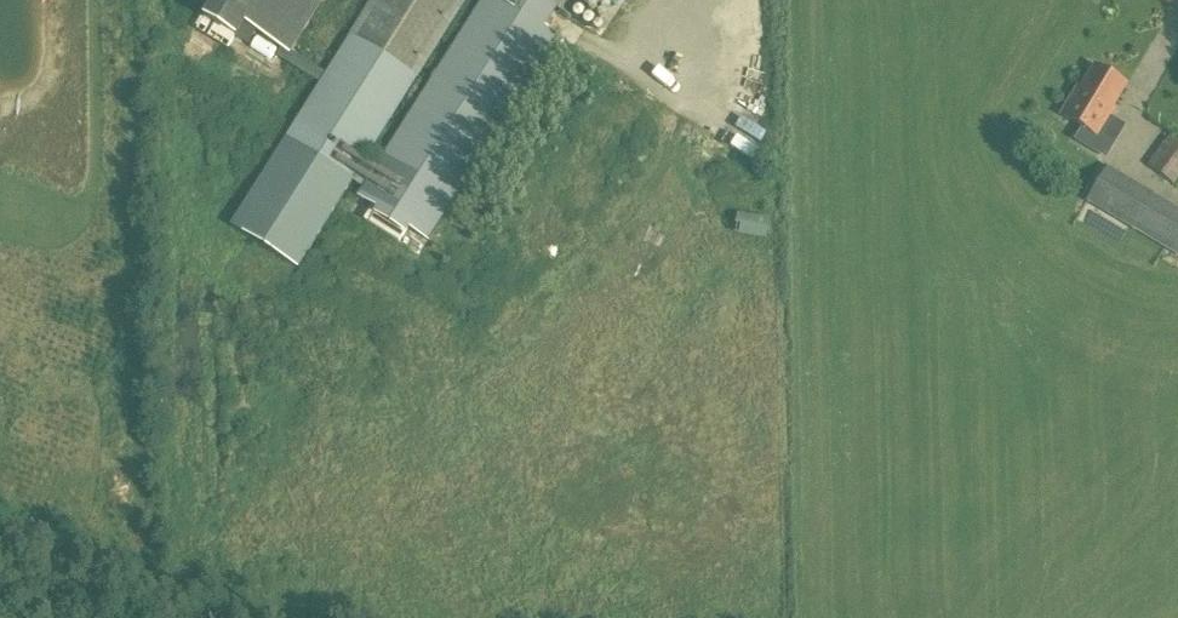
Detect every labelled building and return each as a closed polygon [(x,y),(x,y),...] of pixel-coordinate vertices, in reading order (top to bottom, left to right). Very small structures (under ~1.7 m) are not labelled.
[(292,54),(326,0),(206,0),(292,54)] [(237,387),(382,479),(633,83),(558,35),(546,27),(558,8),(569,16),(579,0),(482,0),(237,387)] [(285,137),(354,182),(468,0),(371,0),(285,137)] [(1126,85),(1094,66),(1080,89),(1077,87),(1060,115),(1079,126),(1072,138),(1105,157),(1113,143),(1101,135),(1116,110),(1113,108),(1126,85)] [(1177,179),(1177,145),(1167,137),(1148,165),(1175,184),(1177,179)] [(1108,167),(1088,201),(1177,255),(1177,209),(1108,167)]
